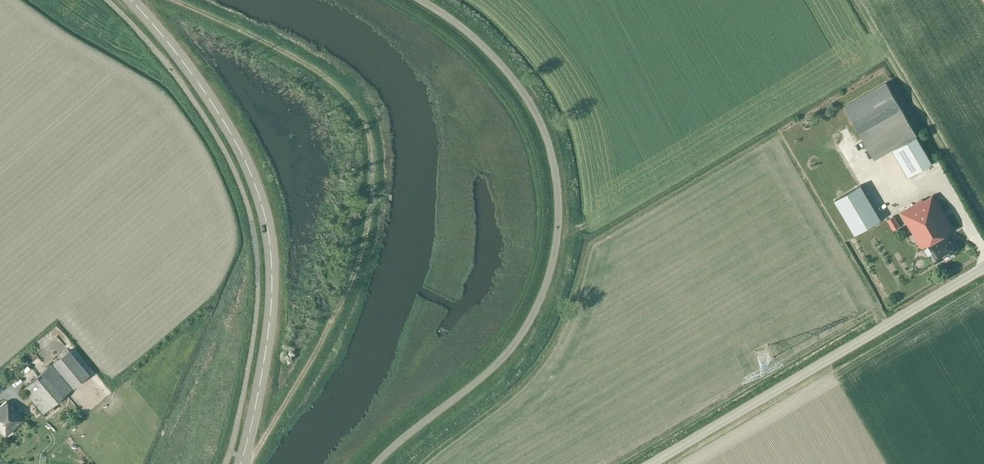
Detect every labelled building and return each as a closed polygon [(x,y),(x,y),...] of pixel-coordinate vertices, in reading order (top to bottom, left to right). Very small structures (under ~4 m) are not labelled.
[(917,135),(902,109),(886,82),(843,106),(874,160),(899,145),(900,146),(892,150),(908,177),(932,163),(916,137),(909,140),(909,139),(917,135)] [(880,220),(860,185),(834,201),(855,235),(880,220)] [(939,262),(956,251),(948,237),(935,245),(932,241),(951,230),(932,197),(926,201),(924,197),(901,211),(922,247),(928,244),(939,262)] [(900,226),(894,216),(887,220),(893,230),(900,226)] [(53,363),(74,388),(89,374),(69,350),(53,363)] [(72,389),(53,366),(52,364),(22,389),(43,413),(72,389)] [(25,421),(8,400),(0,406),(0,430),(6,436),(25,421)]
